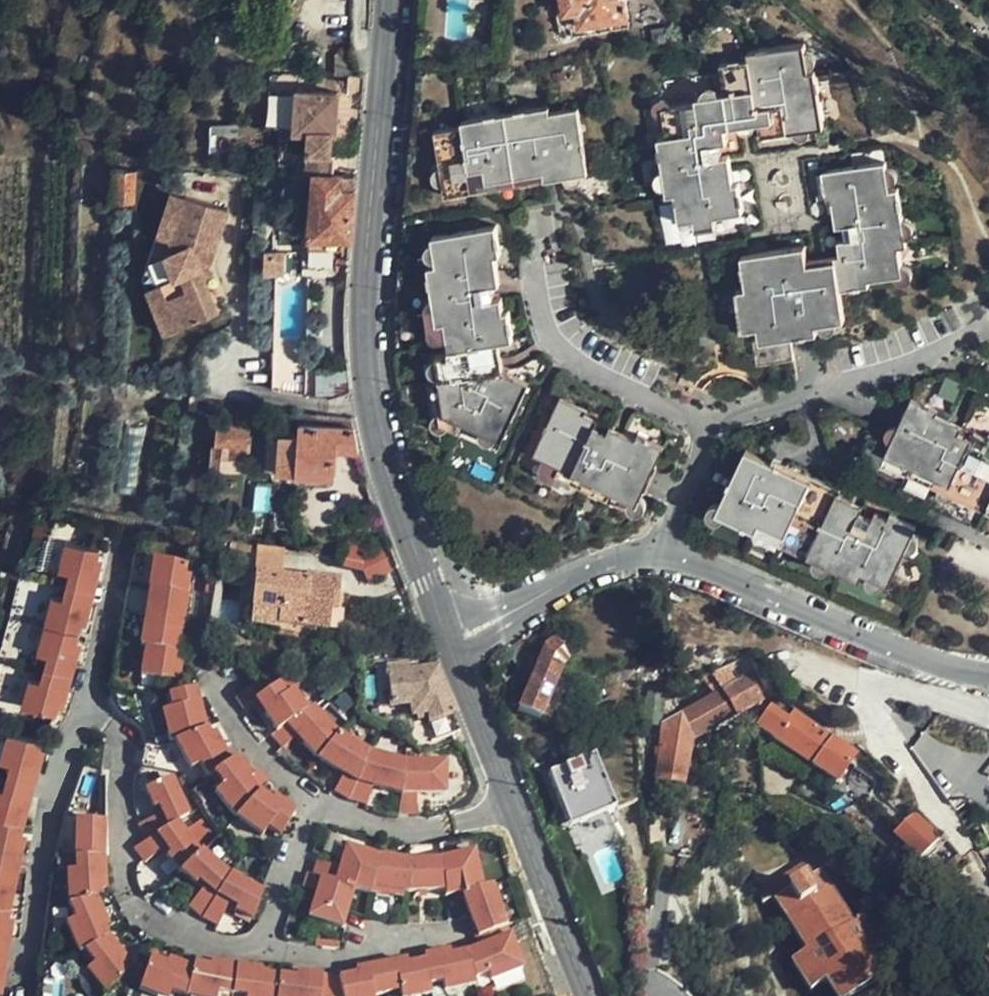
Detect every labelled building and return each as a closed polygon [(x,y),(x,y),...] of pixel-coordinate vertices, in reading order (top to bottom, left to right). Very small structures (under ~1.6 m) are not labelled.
[(565,10),(578,8),(580,25),(629,16),(626,0),(563,0),(565,10)] [(820,123),(810,70),(802,71),(797,39),(743,48),(744,54),(715,58),(720,89),(695,94),(696,98),(657,106),(661,132),(654,133),(664,192),(672,190),(676,218),(740,207),(736,180),(731,179),(726,152),(718,153),(717,144),(724,143),(721,125),(757,119),(759,135),(820,123)] [(308,169),(315,170),(335,171),(337,152),(332,151),(333,132),(335,132),(339,91),(299,87),(295,128),(310,129),(308,169)] [(584,170),(573,105),(551,108),(550,102),(453,119),(454,126),(433,129),(445,195),(487,188),(486,179),(541,169),(543,177),(584,170)] [(756,319),(760,339),(789,334),(844,325),(840,291),(866,286),(865,282),(902,276),(897,246),(904,246),(893,182),(885,184),(880,156),(817,167),(822,195),(827,195),(832,222),(837,221),(839,235),(834,236),(836,250),(803,256),(801,242),(740,252),(745,284),(749,308),(754,307),(756,319)] [(349,233),(353,172),(335,171),(315,170),(310,231),(349,233)] [(190,188),(178,184),(156,241),(169,245),(190,188)] [(234,204),(190,188),(169,245),(177,269),(164,273),(179,320),(220,306),(210,273),(215,272),(210,258),(215,257),(234,204)] [(512,337),(507,307),(502,308),(500,293),(489,295),(487,284),(498,283),(493,253),(496,252),(492,225),(431,235),(435,262),(429,264),(438,318),(427,319),(437,377),(433,379),(439,423),(456,431),(461,418),(504,438),(529,380),(498,365),(494,340),(512,337)] [(266,271),(286,271),(286,245),(265,246),(266,271)] [(289,247),(287,270),(302,271),(304,248),(289,247)] [(164,273),(153,277),(169,324),(179,320),(164,273)] [(789,334),(760,339),(752,340),(756,363),(792,357),(789,334)] [(640,500),(667,443),(636,429),(634,434),(609,422),(606,428),(593,422),(596,417),(585,411),(587,406),(559,393),(532,452),(559,464),(556,472),(608,495),(612,487),(640,500)] [(988,432),(987,435),(974,430),(972,436),(958,429),(961,424),(935,412),(937,408),(910,395),(883,453),(906,464),(903,470),(958,495),(960,488),(988,501),(988,432)] [(357,435),(355,423),(299,420),(298,432),(282,432),(280,468),(295,469),(296,472),(335,474),(336,448),(359,449),(357,435)] [(250,424),(217,421),(215,441),(224,443),(223,453),(246,456),(250,424)] [(870,515),(857,509),(860,503),(836,492),(838,487),(784,462),(781,467),(740,448),(715,506),(757,527),(761,520),(810,543),(808,550),(861,574),(864,568),(888,580),(914,522),(888,509),(886,515),(873,509),(870,515)] [(59,595),(49,633),(71,638),(80,639),(86,614),(94,616),(108,566),(100,564),(105,548),(74,540),(66,570),(75,573),(69,597),(59,595)] [(283,571),(284,548),(257,547),(256,570),(283,571)] [(143,558),(125,644),(147,646),(161,562),(143,558)] [(147,646),(186,651),(197,579),(192,578),(194,567),(161,562),(147,646)] [(311,625),(316,579),(263,573),(257,625),(284,627),(284,631),(297,633),(298,624),(311,625)] [(71,638),(49,633),(44,651),(53,654),(46,680),(37,678),(28,706),(59,715),(63,699),(70,702),(85,649),(77,647),(80,639),(71,638)] [(538,718),(566,660),(554,641),(542,649),(518,710),(538,718)] [(147,646),(125,644),(119,674),(146,680),(151,651),(147,650),(147,646)] [(183,664),(186,651),(147,646),(147,650),(151,651),(146,680),(170,684),(184,683),(187,665),(183,664)] [(656,781),(681,786),(683,775),(683,765),(691,740),(762,702),(759,697),(769,692),(749,660),(716,674),(724,691),(661,725),(656,781)] [(439,680),(436,670),(409,673),(409,667),(386,670),(391,709),(411,706),(412,716),(428,714),(429,723),(425,723),(432,745),(462,734),(439,680)] [(254,710),(269,699),(261,687),(237,704),(245,716),(254,710)] [(280,693),(269,699),(254,710),(275,739),(285,733),(297,744),(319,765),(344,784),(359,790),(374,796),(403,801),(420,802),(446,802),(447,768),(404,766),(371,759),(339,741),(312,714),(307,717),(293,696),(286,701),(280,693)] [(229,764),(215,738),(208,740),(192,694),(167,702),(170,713),(160,716),(170,747),(174,746),(189,773),(198,768),(205,780),(211,777),(221,792),(214,797),(233,823),(258,842),(265,832),(280,843),(293,815),(275,801),(270,807),(257,798),(244,783),(249,779),(235,760),(229,764)] [(793,713),(780,704),(776,710),(789,719),(793,713)] [(776,710),(770,707),(761,722),(761,729),(839,777),(851,758),(789,719),(776,710)] [(855,752),(793,713),(789,719),(851,758),(855,752)] [(285,733),(275,739),(269,743),(283,757),(297,744),(285,733)] [(43,761),(39,760),(43,746),(11,738),(4,764),(12,766),(4,795),(0,794),(0,994),(5,995),(15,925),(9,923),(31,843),(21,840),(43,761)] [(555,778),(575,832),(616,818),(595,763),(555,778)] [(359,790),(344,784),(336,799),(353,807),(359,790)] [(157,817),(161,824),(167,839),(156,847),(167,861),(170,866),(167,868),(182,884),(199,896),(200,893),(207,899),(220,907),(235,915),(242,919),(240,921),(257,929),(268,902),(234,884),(200,860),(179,830),(186,825),(170,790),(143,803),(151,820),(157,817)] [(359,790),(353,807),(371,813),(374,796),(359,790)] [(419,817),(420,802),(403,801),(402,816),(419,817)] [(901,832),(933,857),(942,844),(910,819),(901,832)] [(167,839),(161,824),(137,835),(147,854),(156,847),(167,839)] [(80,886),(79,834),(65,834),(56,892),(51,929),(46,978),(69,981),(82,970),(71,939),(81,935),(74,919),(70,888),(80,886)] [(79,834),(80,886),(70,888),(74,919),(81,935),(71,939),(82,970),(88,967),(97,980),(89,986),(97,995),(125,995),(135,987),(130,980),(136,976),(110,953),(109,946),(113,944),(101,912),(106,912),(105,905),(109,905),(105,877),(105,834),(79,834)] [(156,847),(147,854),(138,861),(146,876),(167,861),(156,847)] [(480,939),(510,928),(495,887),(483,891),(469,853),(436,861),(406,864),(376,862),(343,855),(339,874),(334,894),(357,898),(370,902),(372,897),(406,899),(441,896),(443,902),(464,897),(480,939)] [(334,894),(339,874),(315,869),(311,888),(321,890),(334,894)] [(882,983),(869,959),(884,950),(865,921),(852,930),(818,873),(803,887),(792,894),(777,898),(809,954),(793,963),(811,993),(826,984),(833,995),(861,995),(882,983)] [(321,890),(311,888),(304,887),(300,901),(316,906),(321,890)] [(357,898),(334,894),(321,890),(316,906),(307,934),(343,945),(357,898)] [(220,907),(207,899),(193,920),(207,930),(220,907)] [(223,938),(235,915),(220,907),(207,930),(223,938)] [(485,952),(515,941),(510,928),(480,939),(485,952)] [(515,941),(485,952),(472,957),(459,960),(457,954),(427,961),(429,967),(420,970),(418,963),(353,979),(355,986),(343,989),(345,995),(436,995),(435,992),(448,989),(449,995),(463,995),(481,991),(479,984),(493,979),(495,987),(528,974),(515,941)] [(330,986),(295,984),(295,990),(276,988),(276,983),(242,981),(210,976),(208,985),(199,984),(167,973),(165,979),(155,975),(147,995),(330,995),(330,986)]
